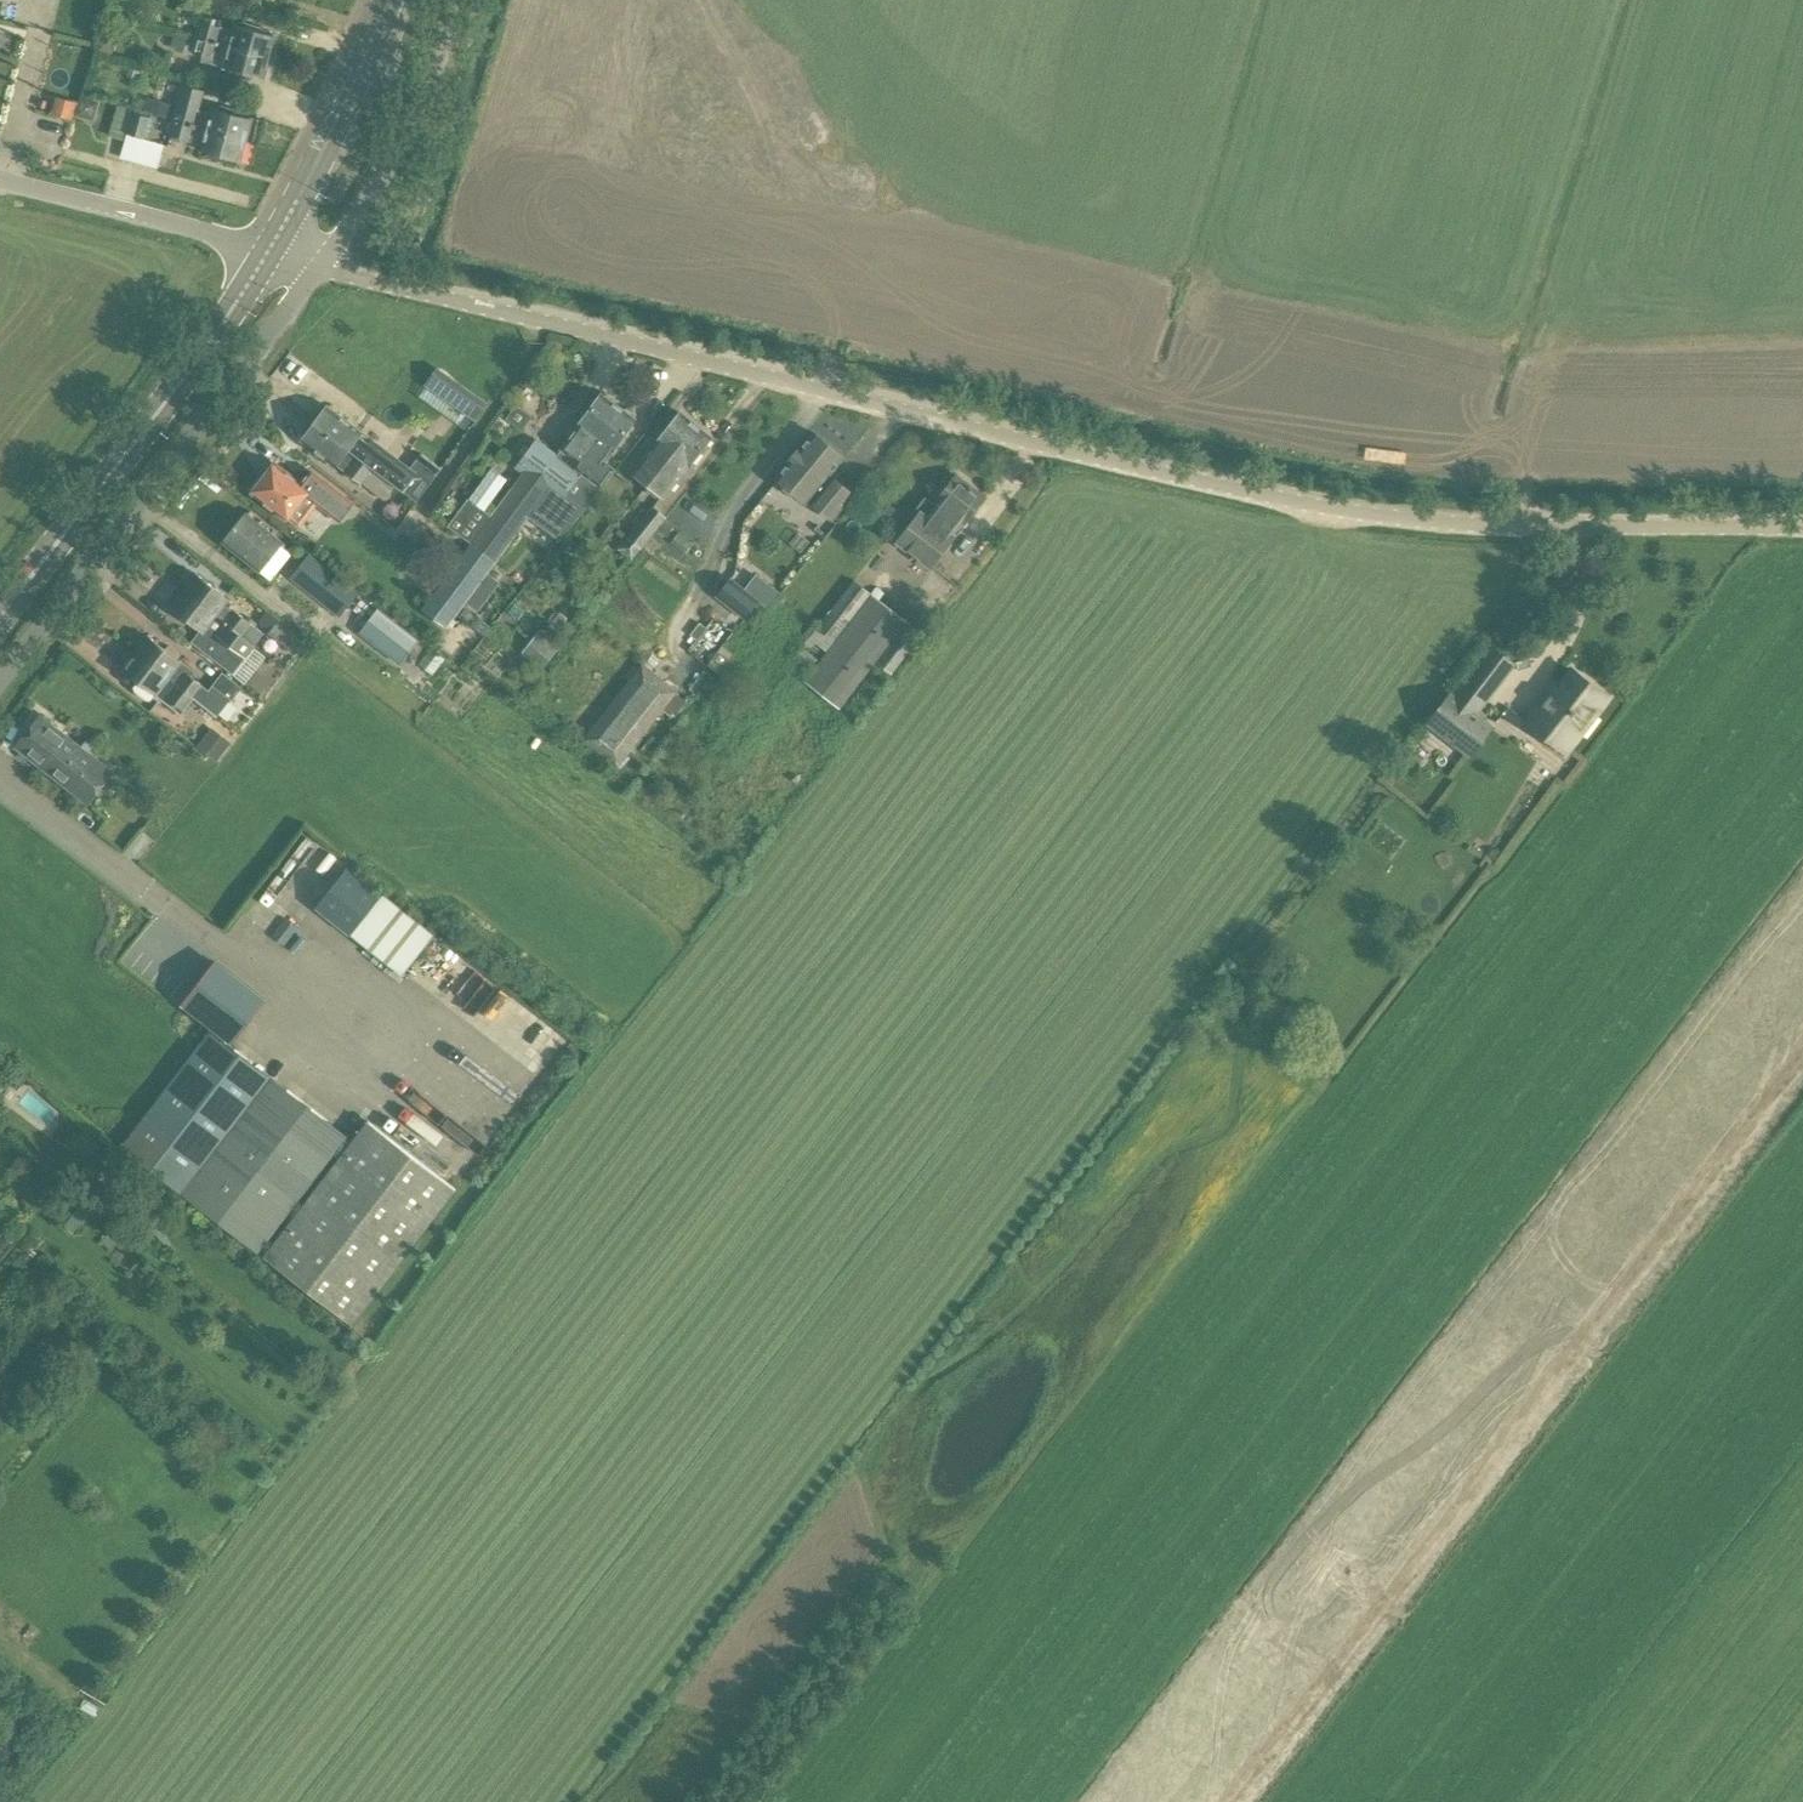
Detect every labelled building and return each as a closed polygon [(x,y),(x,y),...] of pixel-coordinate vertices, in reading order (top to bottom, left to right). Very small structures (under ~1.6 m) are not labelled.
[(235,33),(220,29),(221,26),(202,21),(197,37),(269,55),(274,35),(238,25),(235,33)] [(175,50),(192,55),(197,37),(180,33),(175,50)] [(101,36),(97,50),(111,54),(113,47),(108,38),(101,36)] [(269,55),(197,37),(193,52),(212,58),(213,55),(228,60),(226,69),(231,70),(230,74),(249,79),(250,76),(262,79),(269,55)] [(93,118),(98,102),(81,97),(77,113),(93,118)] [(72,119),(76,104),(58,98),(54,113),(72,119)] [(146,98),(143,111),(171,118),(174,106),(146,98)] [(199,110),(177,104),(172,122),(245,142),(251,119),(214,108),(212,115),(198,112),(199,110)] [(158,166),(165,144),(151,140),(157,117),(118,106),(110,134),(126,138),(121,156),(158,166)] [(245,142),(172,122),(169,135),(191,141),(191,140),(204,144),(202,152),(208,154),(207,157),(226,162),(227,159),(239,162),(245,142)] [(475,420),(484,407),(436,373),(427,386),(475,420)] [(576,464),(619,406),(614,402),(614,399),(609,395),(605,396),(602,393),(580,422),(580,423),(563,446),(564,446),(559,452),(540,438),(520,466),(525,470),(472,543),(496,561),(530,515),(550,488),(560,495),(567,484),(580,467),(576,464)] [(619,406),(576,464),(580,467),(567,484),(560,495),(550,488),(530,515),(563,540),(587,508),(596,496),(615,470),(604,462),(636,418),(633,416),(632,412),(627,409),(624,409),(619,406)] [(350,453),(394,487),(395,486),(419,503),(443,469),(421,453),(410,469),(388,452),(386,454),(361,436),(363,434),(329,409),(326,412),(323,412),(317,419),(317,422),(315,426),(350,453)] [(657,443),(633,474),(648,486),(673,454),(697,425),(681,413),(657,443)] [(663,499),(700,452),(712,437),(697,425),(673,454),(648,486),(663,499)] [(385,501),(394,487),(350,453),(315,426),(313,427),(309,428),(303,434),(304,438),(302,441),(335,466),(337,463),(385,501)] [(790,461),(775,480),(805,504),(807,502),(831,521),(852,495),(830,477),(828,476),(842,458),(813,434),(798,452),(796,451),(789,460),(790,461)] [(293,480),(275,466),(265,479),(260,479),(255,485),(257,489),(254,493),(289,521),(290,519),(300,528),(318,505),(337,519),(340,515),(344,518),(353,507),(307,471),(298,482),(294,478),(293,480)] [(983,498),(955,476),(933,507),(941,513),(933,524),(919,514),(897,543),(930,567),(952,537),(951,536),(958,526),(960,528),(983,498)] [(604,502),(596,496),(587,508),(595,514),(604,502)] [(653,507),(628,537),(642,548),(666,517),(653,507)] [(281,546),(284,543),(246,512),(223,542),(271,581),(292,554),(281,546)] [(447,627),(496,561),(472,543),(423,609),(447,627)] [(339,616),(357,592),(312,556),(293,580),(339,616)] [(265,633),(226,603),(229,599),(199,574),(184,592),(255,646),(265,633)] [(815,669),(807,680),(842,707),(877,661),(892,673),(922,634),(907,622),(872,595),(854,580),(819,627),(797,655),(815,669)] [(723,596),(752,622),(765,607),(736,582),(723,596)] [(191,642),(201,650),(232,674),(241,662),(255,646),(184,592),(171,608),(199,631),(191,642)] [(378,609),(359,633),(400,664),(419,640),(378,609)] [(541,628),(523,651),(544,667),(562,644),(541,628)] [(194,698),(194,699),(199,702),(209,690),(193,677),(196,672),(178,658),(181,655),(169,645),(166,649),(150,636),(137,653),(194,698)] [(194,698),(137,653),(124,671),(182,715),(194,699),(194,698)] [(676,690),(643,665),(583,740),(617,767),(676,690)] [(1565,747),(1577,731),(1580,734),(1595,715),(1592,712),(1605,695),(1571,669),(1545,703),(1541,701),(1525,721),(1544,736),(1547,733),(1565,747)] [(1491,728),(1449,695),(1428,722),(1470,755),(1491,728)] [(15,748),(52,775),(77,743),(41,714),(15,748)] [(82,746),(77,743),(52,775),(88,804),(113,771),(89,753),(94,747),(86,741),(82,746)] [(315,907),(351,935),(402,975),(433,936),(383,895),(348,867),(315,907)] [(283,945),(297,927),(286,919),(273,936),(283,945)] [(212,1032),(123,1148),(258,1252),(347,1136),(212,1032)] [(368,1121),(353,1141),(264,1257),(352,1324),(456,1189),(368,1121)] [(75,1192),(55,1218),(73,1232),(93,1206),(75,1192)]
